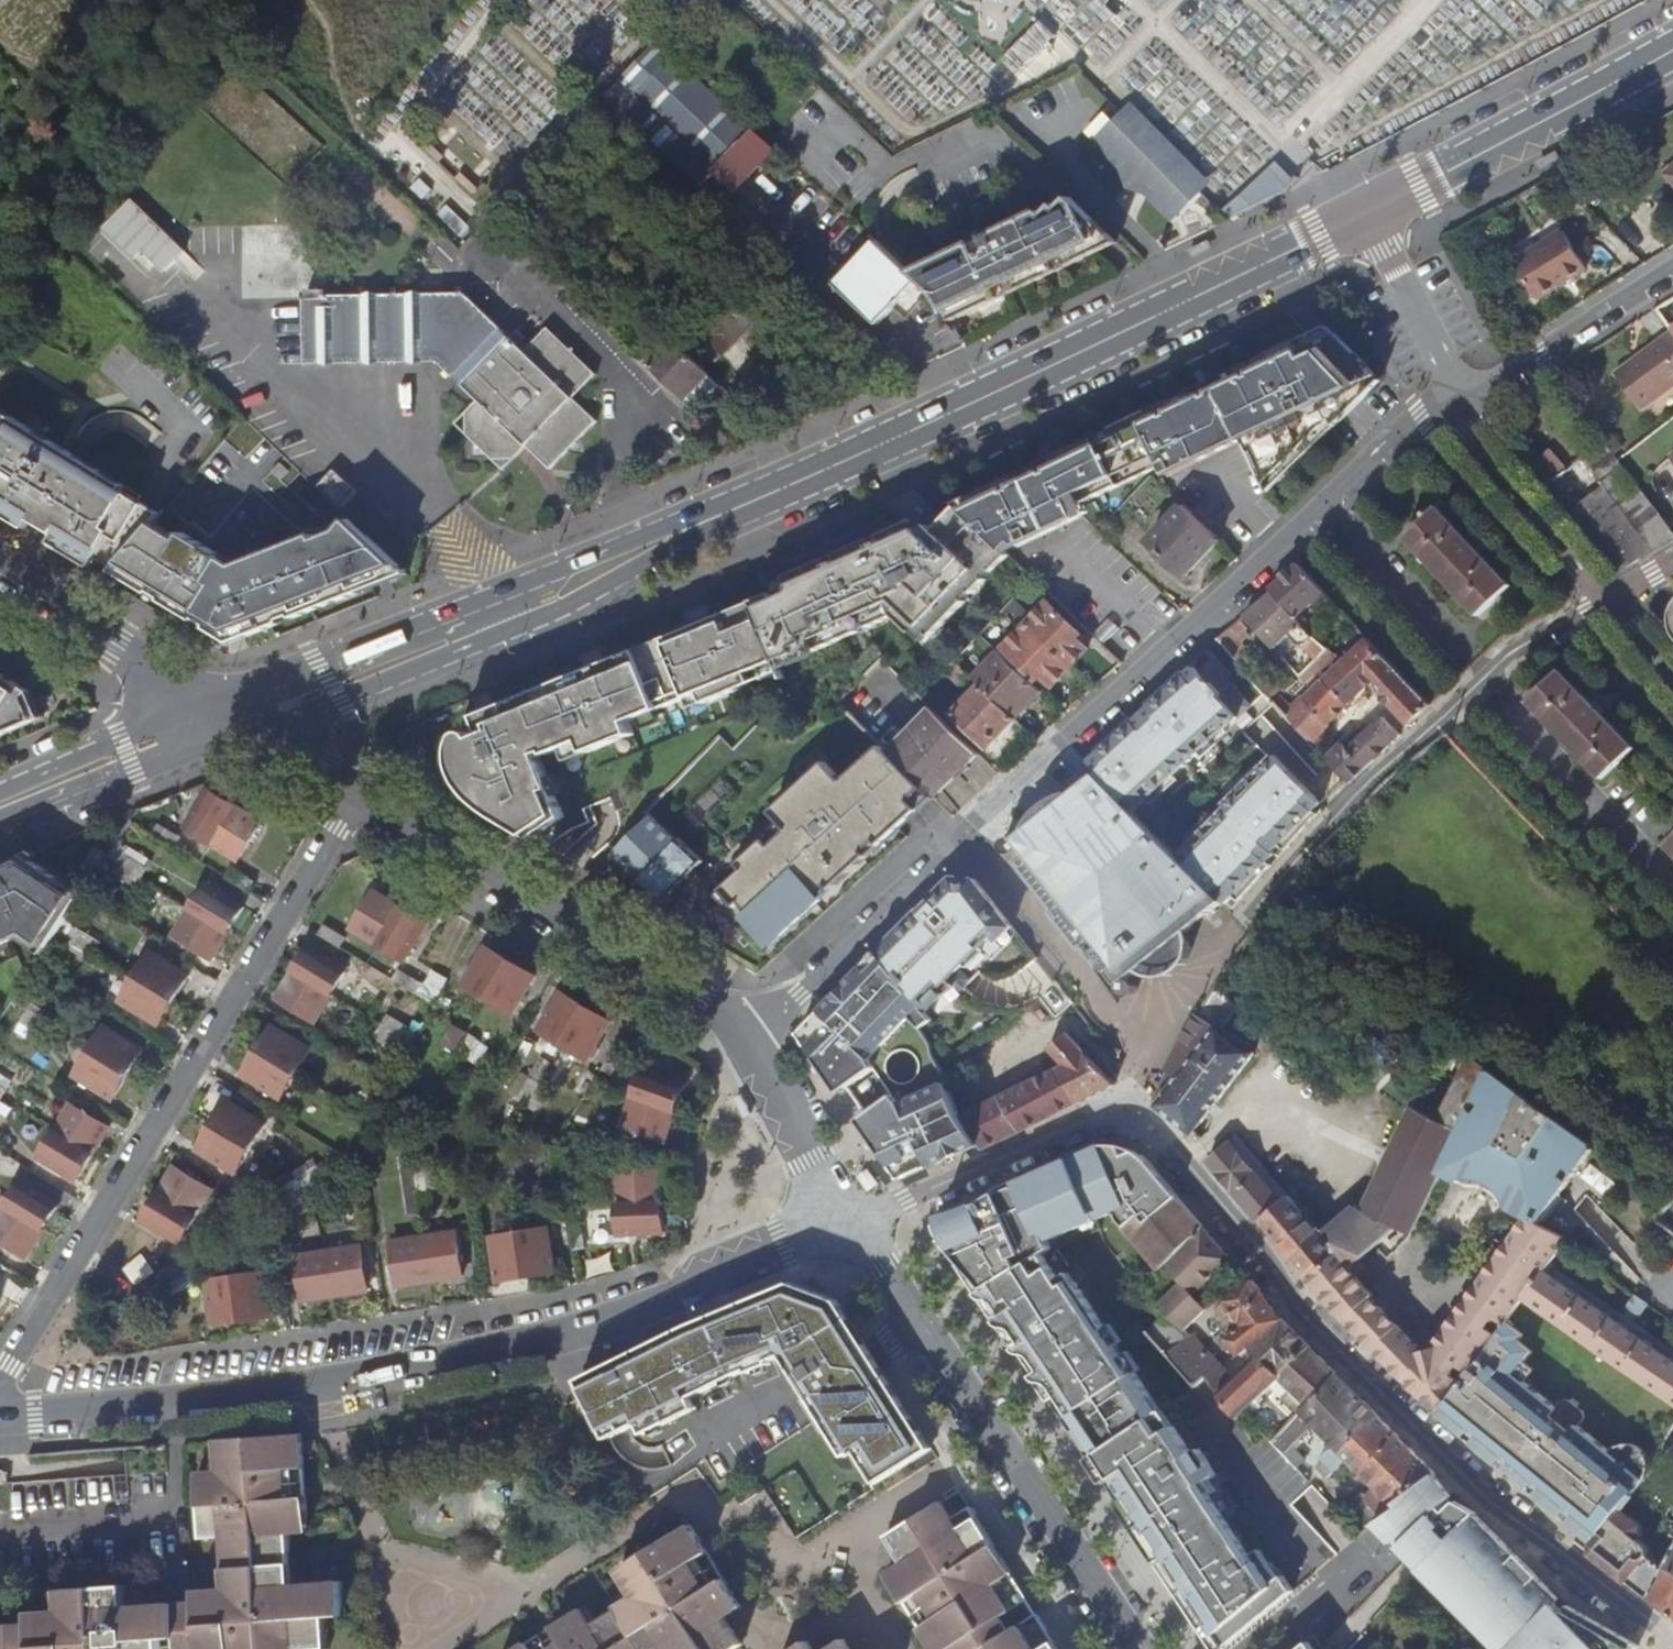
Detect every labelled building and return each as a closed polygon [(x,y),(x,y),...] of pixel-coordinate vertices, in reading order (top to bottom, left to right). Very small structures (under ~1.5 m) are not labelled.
[(961,7),(957,3),(954,7),(959,11),(964,13),(969,15),(973,15),(973,11),(968,11),(964,9),(961,7)] [(1015,16),(1010,21),(1013,25),(1017,21),(1022,16),(1024,12),(1024,7),(1020,6),(1019,10),(1015,16)] [(1039,25),(999,64),(1014,78),(1015,80),(1055,41),(1039,25)] [(755,132),(748,126),(659,42),(607,97),(624,114),(701,188),(717,172),(735,191),(775,151),(767,144),(755,132)] [(1156,149),(1197,191),(1206,181),(1131,105),(1122,114),(1156,149)] [(1156,149),(1122,114),(1095,141),(1117,163),(1122,186),(1145,193),(1170,218),(1197,191),(1156,149)] [(1556,153),(1537,163),(1541,172),(1561,161),(1556,153)] [(1225,221),(1264,202),(1281,194),(1293,181),(1275,164),(1219,214),(1225,221)] [(433,190),(421,178),(410,189),(422,201),(433,190)] [(134,196),(106,225),(161,277),(189,248),(134,196)] [(1063,203),(1053,208),(1046,215),(1044,213),(924,270),(913,275),(920,282),(940,299),(953,322),(1018,291),(1110,248),(1118,244),(1073,199),(1063,203)] [(471,227),(448,205),(438,215),(462,237),(471,227)] [(1538,295),(1588,264),(1564,226),(1514,257),(1538,295)] [(1208,242),(1188,252),(1192,260),(1212,251),(1208,242)] [(913,275),(878,243),(858,264),(838,286),(880,325),(910,293),(920,282),(913,275)] [(327,296),(315,296),(305,296),(305,363),(383,362),(438,362),(478,402),(474,406),(470,409),(455,424),(504,472),(523,453),(526,449),(550,472),(597,424),(573,400),(596,376),(597,375),(549,329),(526,353),(519,346),(526,339),(518,331),(511,339),(483,311),(467,295),(416,295),(327,296)] [(714,322),(729,336),(753,312),(739,297),(714,322)] [(729,336),(714,322),(704,332),(718,347),(729,336)] [(1015,472),(956,501),(964,509),(973,517),(974,519),(982,526),(1006,549),(1012,538),(1021,542),(1081,514),(1076,504),(1165,461),(1170,470),(1244,435),(1270,487),(1366,391),(1370,386),(1372,381),(1373,377),(1373,372),(1373,370),(1372,364),(1369,359),(1367,357),(1339,328),(1330,337),(1324,343),(1317,338),(1276,358),(1271,348),(1241,363),(1219,373),(1165,400),(1113,425),(1118,435),(1098,445),(1093,435),(1034,463),(1039,473),(1020,482),(1015,472)] [(1617,373),(1644,409),(1672,387),(1672,330),(1617,373)] [(722,388),(675,341),(650,366),(697,412),(722,388)] [(94,571),(100,562),(118,573),(157,524),(164,516),(96,475),(100,470),(64,448),(1,410),(0,411),(0,502),(6,506),(1,514),(30,531),(34,523),(59,539),(73,548),(75,546),(86,553),(80,563),(94,571)] [(1672,543),(1672,534),(1602,442),(1567,473),(1549,487),(1621,573),(1672,543)] [(1532,467),(1549,487),(1567,473),(1550,451),(1532,467)] [(1019,470),(1015,472),(1020,482),(1039,473),(1034,463),(1019,470)] [(323,490),(348,513),(363,497),(338,474),(323,490)] [(1223,542),(1186,508),(1152,544),(1188,577),(1223,542)] [(915,538),(912,530),(701,622),(679,632),(597,665),(486,709),(478,712),(486,731),(477,735),(476,732),(474,730),(471,728),(468,728),(466,728),(462,731),(459,734),(457,736),(457,737),(456,741),(456,748),(455,754),(456,757),(456,760),(459,769),(461,774),(462,777),(464,780),(468,786),(474,793),(482,801),(491,808),(536,835),(568,814),(542,753),(551,749),(552,752),(586,737),(591,749),(637,729),(633,719),(704,689),(709,700),(756,680),(751,670),(811,644),(813,648),(856,630),(852,620),(868,613),(872,622),(894,612),(912,629),(919,622),(931,633),(965,598),(958,591),(965,584),(973,591),(986,576),(979,569),(986,562),(994,569),(1009,552),(1006,549),(982,526),(974,519),(973,517),(964,509),(956,517),(941,533),(930,523),(923,530),(915,538)] [(1438,510),(1405,541),(1480,618),(1512,587),(1479,553),(1481,551),(1476,546),(1472,541),(1469,543),(1438,510)] [(217,633),(237,646),(287,626),(286,623),(298,618),(299,621),(365,595),(364,592),(396,580),(402,569),(352,521),(341,534),(337,533),(321,537),(317,534),(239,564),(186,534),(182,540),(157,524),(118,573),(133,582),(134,580),(146,587),(144,589),(156,596),(157,594),(169,601),(168,603),(202,624),(204,622),(216,629),(214,631),(217,633)] [(73,548),(59,539),(55,547),(80,563),(86,553),(75,546),(73,548)] [(118,573),(100,562),(94,571),(112,582),(118,573)] [(1270,589),(1273,592),(1296,617),(1323,592),(1297,564),(1270,589)] [(364,592),(365,595),(410,577),(402,569),(396,580),(364,592)] [(133,582),(144,589),(146,587),(134,580),(133,582)] [(1273,592),(1245,615),(1281,653),(1286,648),(1281,643),(1293,631),(1306,644),(1312,639),(1314,637),(1296,617),(1273,592)] [(156,596),(168,603),(169,601),(157,594),(156,596)] [(1023,619),(1070,665),(1088,647),(1067,627),(1072,622),(1048,599),(1036,611),(1033,609),(1023,619)] [(1070,665),(1023,619),(1013,630),(1016,633),(1004,645),(1027,668),(1032,664),(1051,684),(1070,665)] [(1219,638),(1247,669),(1258,659),(1243,643),(1251,635),(1247,631),(1249,629),(1241,621),(1231,630),(1229,629),(1219,638)] [(204,622),(202,624),(214,631),(216,629),(204,622)] [(919,622),(912,629),(924,641),(931,633),(919,622)] [(1407,725),(1428,704),(1366,638),(1346,657),(1369,680),(1370,681),(1374,689),(1407,725)] [(1325,649),(1312,639),(1306,644),(1303,648),(1315,660),(1325,649)] [(1041,692),(997,649),(973,674),(981,682),(1016,717),(1041,692)] [(1325,677),(1344,659),(1329,649),(1301,677),(1312,689),(1325,677)] [(1325,677),(1346,701),(1350,697),(1358,706),(1366,699),(1358,690),(1369,680),(1346,657),(1344,659),(1325,677)] [(1154,692),(1143,702),(1146,706),(1130,721),(1118,731),(1115,728),(1103,739),(1091,749),(1094,753),(1086,761),(1096,772),(1094,774),(1096,777),(1106,789),(1109,794),(1116,799),(1122,805),(1128,811),(1129,812),(1235,716),(1247,728),(1260,717),(1248,705),(1207,660),(1195,671),(1190,666),(1182,674),(1179,670),(1175,674),(1167,681),(1154,692)] [(1560,671),(1529,701),(1604,778),(1635,748),(1603,716),(1606,713),(1601,707),(1596,702),(1593,704),(1560,671)] [(45,718),(34,692),(0,673),(0,738),(45,718)] [(1286,714),(1301,730),(1317,747),(1321,751),(1332,741),(1319,727),(1346,701),(1325,677),(1312,689),(1293,707),(1286,714)] [(1276,680),(1265,690),(1273,697),(1283,688),(1276,680)] [(1016,717),(981,682),(953,710),(988,744),(1016,717)] [(1281,694),(1274,700),(1286,714),(1293,707),(1281,694)] [(978,750),(935,708),(892,753),(934,794),(935,795),(978,750)] [(1397,736),(1399,735),(1382,716),(1368,728),(1365,725),(1357,731),(1361,734),(1348,747),(1365,766),(1397,736)] [(1121,722),(1115,728),(1118,731),(1130,721),(1127,717),(1121,722)] [(1348,781),(1365,766),(1348,747),(1344,741),(1326,757),(1348,781)] [(750,915),(775,942),(823,897),(820,894),(831,883),(834,887),(870,853),(867,850),(879,838),(882,842),(923,803),(934,794),(892,753),(882,743),(844,778),(827,760),(773,810),(779,816),(790,828),(773,844),(767,838),(740,863),(746,869),(725,888),(740,904),(743,901),(753,912),(750,915)] [(1220,803),(1222,806),(1174,856),(1220,900),(1222,902),(1241,883),(1246,888),(1251,882),(1256,875),(1252,871),(1271,852),(1269,849),(1287,831),(1291,835),(1297,829),(1302,823),(1298,819),(1316,800),(1268,753),(1220,803)] [(1096,777),(1094,774),(1086,782),(1085,794),(1019,846),(1025,853),(1013,862),(1051,913),(1052,911),(1078,949),(1080,947),(1095,965),(1098,963),(1102,968),(1117,987),(1117,991),(1118,993),(1120,995),(1121,996),(1124,998),(1128,998),(1130,997),(1132,995),(1134,993),(1134,991),(1134,988),(1134,986),(1133,984),(1131,983),(1130,982),(1128,981),(1126,981),(1125,980),(1135,971),(1137,973),(1143,976),(1150,978),(1154,979),(1156,978),(1161,978),(1168,976),(1174,973),(1177,970),(1181,967),(1183,963),(1184,961),(1186,957),(1188,950),(1188,943),(1188,941),(1187,937),(1185,931),(1221,902),(1220,900),(1174,856),(1129,812),(1128,811),(1122,805),(1116,799),(1109,794),(1106,789),(1096,777)] [(1085,794),(1086,782),(1070,794),(1068,793),(1067,793),(1066,792),(1062,793),(1053,797),(1045,801),(1041,804),(1034,811),(1028,818),(1025,822),(1023,826),(1022,827),(1023,828),(1022,830),(1024,832),(1014,839),(1019,846),(1085,794)] [(213,844),(236,808),(212,793),(189,829),(213,844)] [(236,808),(213,844),(241,861),(263,824),(236,808)] [(677,838),(652,814),(649,817),(615,852),(665,899),(704,858),(680,835),(677,838)] [(157,828),(166,833),(172,823),(164,818),(157,828)] [(166,833),(179,841),(185,831),(172,823),(166,833)] [(1003,839),(1000,842),(999,844),(999,846),(999,847),(1000,850),(1002,852),(1005,854),(1008,854),(1011,854),(1014,852),(1015,850),(1016,847),(1016,844),(1015,842),(1013,839),(1012,838),(1009,837),(1007,837),(1005,838),(1003,839)] [(870,853),(882,842),(879,838),(867,850),(870,853)] [(105,855),(94,848),(84,865),(94,872),(105,855)] [(124,859),(133,865),(139,856),(130,850),(124,859)] [(15,937),(42,955),(81,893),(57,877),(58,876),(21,856),(0,865),(0,944),(15,937)] [(133,865),(146,872),(151,864),(139,856),(133,865)] [(133,865),(124,859),(118,868),(127,874),(133,865)] [(146,872),(133,865),(127,874),(139,882),(146,872)] [(227,877),(235,882),(241,873),(234,868),(227,877)] [(235,882),(249,891),(255,881),(241,873),(235,882)] [(922,907),(882,948),(887,954),(931,1007),(948,990),(943,985),(1011,917),(980,878),(955,875),(936,894),(933,897),(934,898),(923,908),(922,907)] [(823,897),(834,887),(831,883),(820,894),(823,897)] [(188,910),(226,934),(240,911),(202,887),(188,910)] [(384,942),(406,905),(376,888),(355,926),(384,942)] [(740,904),(725,888),(719,894),(742,919),(748,913),(750,915),(753,912),(743,901),(740,904)] [(406,905),(384,942),(408,957),(430,919),(406,905)] [(226,934),(188,910),(170,938),(209,962),(226,934)] [(321,931),(331,937),(337,927),(327,921),(321,931)] [(77,934),(86,939),(91,929),(82,924),(77,934)] [(331,937),(344,944),(350,934),(337,927),(331,937)] [(86,939),(98,946),(104,937),(91,929),(86,939)] [(86,939),(77,934),(72,942),(80,948),(86,939)] [(98,946),(86,939),(80,948),(93,955),(98,946)] [(491,996),(514,957),(490,942),(467,981),(491,996)] [(900,1175),(982,1140),(960,1117),(947,1080),(951,1078),(936,1047),(923,1026),(938,1015),(931,1007),(887,954),(882,948),(838,993),(800,1034),(842,1092),(846,1090),(849,1087),(868,1114),(865,1117),(861,1120),(900,1175)] [(293,972),(331,995),(345,972),(307,949),(293,972)] [(135,976),(174,1000),(189,976),(150,952),(135,976)] [(514,957),(491,996),(514,1010),(538,971),(514,957)] [(396,974),(410,982),(415,973),(401,965),(396,974)] [(331,995),(293,972),(276,999),(314,1023),(331,995)] [(410,982),(419,988),(424,978),(415,973),(410,982)] [(174,1000),(135,976),(120,1001),(159,1025),(174,1000)] [(1216,989),(1201,1012),(1223,1029),(1240,1007),(1216,989)] [(564,1041),(588,1003),(566,990),(542,1027),(564,1041)] [(30,1008),(38,1013),(44,1004),(35,999),(30,1008)] [(588,1003),(564,1041),(591,1057),(614,1018),(588,1003)] [(38,1013),(51,1021),(56,1012),(44,1004),(38,1013)] [(38,1013),(30,1008),(24,1018),(32,1023),(38,1013)] [(388,1021),(401,1029),(406,1019),(393,1012),(388,1021)] [(1154,1104),(1193,1134),(1211,1109),(1220,1097),(1254,1053),(1223,1029),(1201,1012),(1183,1043),(1154,1104)] [(51,1021),(38,1013),(32,1023),(45,1031),(51,1021)] [(401,1029),(410,1034),(415,1024),(406,1019),(401,1029)] [(401,1029),(388,1021),(383,1031),(395,1038),(401,1029)] [(463,1042),(471,1029),(462,1023),(453,1036),(463,1042)] [(257,1052),(295,1074),(310,1051),(272,1027),(257,1052)] [(89,1053),(128,1076),(143,1053),(104,1028),(89,1053)] [(410,1034),(401,1029),(395,1038),(404,1043),(410,1034)] [(471,1029),(463,1042),(473,1048),(481,1035),(471,1029)] [(1080,1100),(1117,1083),(1070,1030),(1051,1045),(1068,1064),(1057,1069),(1080,1100)] [(458,1051),(463,1042),(453,1036),(448,1045),(458,1051)] [(463,1042),(458,1051),(467,1057),(473,1048),(463,1042)] [(615,1048),(611,1056),(621,1062),(626,1054),(615,1048)] [(295,1074),(257,1052),(242,1076),(280,1099),(295,1074)] [(128,1076),(89,1053),(74,1076),(113,1100),(128,1076)] [(611,1056),(603,1070),(613,1076),(621,1062),(611,1056)] [(1519,1214),(1531,1220),(1540,1225),(1599,1147),(1597,1141),(1542,1102),(1480,1056),(1475,1057),(1445,1118),(1466,1128),(1445,1171),(1459,1179),(1469,1175),(1483,1175),(1496,1179),(1505,1185),(1512,1192),(1517,1202),(1519,1214)] [(635,1095),(679,1110),(688,1084),(644,1069),(635,1095)] [(1025,1127),(1080,1100),(1057,1069),(981,1107),(964,1072),(951,1078),(947,1080),(960,1117),(982,1140),(985,1144),(1025,1127)] [(532,1092),(539,1081),(531,1075),(523,1086),(532,1092)] [(3,1094),(9,1085),(0,1079),(0,1092),(3,1094)] [(539,1081),(532,1092),(542,1098),(549,1087),(539,1081)] [(526,1102),(532,1092),(523,1086),(517,1097),(526,1102)] [(349,1101),(363,1109),(369,1100),(355,1091),(349,1101)] [(532,1092),(526,1102),(535,1108),(542,1098),(532,1092)] [(679,1110),(635,1095),(624,1126),(668,1142),(679,1110)] [(742,1095),(735,1099),(746,1119),(753,1115),(742,1095)] [(363,1109),(371,1114),(376,1105),(369,1100),(363,1109)] [(363,1109),(349,1101),(343,1111),(357,1119),(363,1109)] [(212,1126),(251,1149),(264,1125),(226,1103),(212,1126)] [(54,1131),(92,1155),(108,1128),(70,1104),(54,1131)] [(1216,1162),(1313,1275),(1340,1252),(1353,1266),(1401,1223),(1415,1230),(1445,1171),(1466,1128),(1445,1118),(1429,1110),(1417,1104),(1405,1128),(1389,1161),(1367,1205),(1362,1203),(1325,1234),(1292,1194),(1282,1202),(1234,1144),(1215,1159),(1216,1162)] [(371,1114),(363,1109),(357,1119),(365,1124),(371,1114)] [(251,1149),(212,1126),(196,1151),(235,1175),(251,1149)] [(92,1155),(54,1131),(39,1155),(77,1179),(92,1155)] [(944,1244),(974,1290),(1019,1357),(1059,1416),(1124,1513),(1158,1563),(1180,1598),(1189,1611),(1192,1615),(1215,1648),(1226,1648),(1297,1592),(1295,1590),(1287,1578),(1282,1582),(1263,1552),(1253,1558),(1212,1497),(1219,1493),(1212,1482),(1219,1478),(1202,1452),(1195,1456),(1176,1428),(1166,1434),(1146,1405),(1155,1399),(1138,1374),(1135,1376),(1106,1333),(1108,1331),(1071,1274),(1063,1279),(1046,1254),(1055,1250),(1052,1243),(1082,1229),(1078,1218),(1094,1211),(1098,1221),(1099,1220),(1111,1215),(1120,1215),(1123,1221),(1128,1227),(1126,1229),(1152,1260),(1162,1252),(1172,1264),(1207,1225),(1149,1158),(1142,1152),(1133,1149),(1122,1146),(1111,1144),(1104,1144),(1102,1146),(1102,1144),(1090,1149),(995,1191),(996,1194),(963,1210),(950,1213),(949,1212),(936,1218),(929,1221),(944,1244)] [(511,1148),(513,1156),(523,1155),(522,1146),(511,1148)] [(513,1156),(511,1148),(500,1149),(501,1158),(513,1156)] [(513,1156),(515,1172),(526,1171),(523,1155),(513,1156)] [(515,1172),(513,1156),(501,1158),(504,1174),(515,1172)] [(416,1164),(417,1173),(429,1172),(428,1163),(416,1164)] [(417,1173),(416,1164),(405,1166),(407,1174),(417,1173)] [(156,1195),(195,1218),(211,1190),(173,1167),(156,1195)] [(310,1184),(323,1176),(317,1167),(304,1175),(310,1184)] [(620,1205),(663,1202),(661,1170),(617,1173),(620,1205)] [(417,1173),(420,1190),(431,1188),(429,1172),(417,1173)] [(420,1190),(417,1173),(407,1174),(409,1191),(420,1190)] [(302,1190),(310,1184),(304,1175),(296,1181),(302,1190)] [(323,1176),(310,1184),(317,1194),(330,1187),(323,1176)] [(302,1190),(296,1181),(288,1186),(294,1195),(302,1190)] [(4,1206),(41,1229),(56,1205),(18,1183),(4,1206)] [(310,1184),(302,1190),(309,1200),(317,1194),(310,1184)] [(281,1203),(294,1195),(288,1186),(275,1194),(281,1203)] [(309,1200),(302,1190),(294,1195),(300,1205),(309,1200)] [(180,1242),(195,1218),(156,1195),(142,1220),(180,1242)] [(294,1195),(281,1203),(287,1213),(300,1205),(294,1195)] [(663,1202),(620,1205),(622,1234),(666,1231),(663,1202)] [(4,1206),(0,1212),(0,1244),(23,1258),(41,1229),(4,1206)] [(1082,1229),(1098,1221),(1094,1211),(1078,1218),(1082,1229)] [(573,1220),(576,1237),(586,1235),(584,1219),(573,1220)] [(1507,1324),(1522,1302),(1546,1272),(1551,1265),(1565,1247),(1570,1240),(1540,1225),(1531,1220),(1514,1242),(1465,1303),(1502,1331),(1507,1324)] [(1233,1255),(1207,1225),(1172,1264),(1171,1264),(1186,1280),(1196,1291),(1224,1264),(1233,1255)] [(522,1234),(528,1278),(555,1274),(548,1230),(522,1234)] [(528,1278),(522,1234),(494,1238),(500,1282),(528,1278)] [(576,1237),(577,1247),(587,1246),(586,1235),(576,1237)] [(426,1241),(433,1285),(465,1280),(458,1236),(426,1241)] [(433,1285),(426,1241),(392,1246),(399,1291),(433,1285)] [(330,1255),(336,1298),(369,1293),(362,1250),(330,1255)] [(1171,1264),(1172,1264),(1162,1252),(1152,1260),(1162,1271),(1171,1264)] [(1357,1325),(1366,1335),(1390,1313),(1374,1296),(1377,1293),(1353,1266),(1340,1252),(1313,1275),(1357,1325)] [(336,1298),(330,1255),(296,1260),(303,1303),(336,1298)] [(171,1277),(184,1269),(179,1260),(166,1268),(171,1277)] [(163,1282),(171,1277),(166,1268),(157,1273),(163,1282)] [(184,1269),(171,1277),(177,1286),(190,1278),(184,1269)] [(1522,1302),(1672,1405),(1672,1361),(1623,1326),(1546,1272),(1522,1302)] [(163,1282),(157,1273),(148,1279),(154,1288),(163,1282)] [(237,1278),(243,1323),(271,1319),(265,1274),(237,1278)] [(171,1277),(163,1282),(169,1291),(177,1286),(171,1277)] [(243,1323),(237,1278),(209,1283),(215,1327),(243,1323)] [(141,1296),(154,1288),(148,1279),(135,1287),(141,1296)] [(1286,1320),(1253,1279),(1228,1298),(1245,1322),(1229,1334),(1244,1354),(1254,1346),(1286,1320)] [(1208,1305),(1196,1291),(1186,1280),(1161,1302),(1170,1310),(1186,1325),(1208,1305)] [(169,1291),(163,1282),(154,1288),(160,1297),(169,1291)] [(581,1381),(610,1437),(619,1432),(641,1422),(646,1433),(698,1408),(693,1397),(784,1353),(831,1428),(847,1454),(857,1448),(879,1482),(933,1449),(874,1355),(861,1334),(857,1328),(840,1302),(792,1284),(692,1325),(622,1360),(590,1376),(581,1381)] [(154,1288),(141,1296),(147,1305),(160,1297),(154,1288)] [(1649,1305),(1636,1296),(1627,1310),(1637,1317),(1640,1319),(1649,1305)] [(1395,1366),(1441,1411),(1472,1370),(1502,1331),(1465,1303),(1429,1351),(1401,1323),(1377,1346),(1395,1366)] [(1366,1335),(1377,1346),(1401,1323),(1390,1313),(1366,1335)] [(1310,1345),(1286,1320),(1254,1346),(1261,1353),(1227,1385),(1222,1380),(1231,1371),(1220,1360),(1212,1368),(1208,1371),(1210,1374),(1238,1413),(1242,1409),(1246,1406),(1280,1373),(1310,1345)] [(1534,1488),(1598,1540),(1600,1537),(1625,1505),(1614,1496),(1619,1489),(1630,1498),(1650,1473),(1650,1471),(1650,1465),(1650,1461),(1648,1456),(1644,1451),(1640,1447),(1635,1445),(1630,1443),(1624,1444),(1616,1446),(1610,1451),(1580,1426),(1584,1420),(1585,1415),(1583,1411),(1570,1400),(1565,1400),(1562,1402),(1557,1408),(1525,1383),(1536,1371),(1525,1363),(1533,1353),(1519,1342),(1523,1336),(1507,1324),(1502,1331),(1472,1370),(1441,1411),(1459,1430),(1507,1467),(1513,1467),(1524,1472),(1530,1479),(1534,1488)] [(1186,1339),(1212,1368),(1220,1360),(1193,1332),(1186,1339)] [(1208,1371),(1212,1368),(1186,1339),(1168,1355),(1193,1385),(1208,1371)] [(1338,1373),(1310,1345),(1280,1373),(1296,1389),(1291,1393),(1304,1406),(1338,1373)] [(1378,1415),(1338,1373),(1304,1406),(1273,1437),(1282,1445),(1290,1437),(1294,1441),(1302,1433),(1299,1428),(1310,1417),(1334,1440),(1319,1454),(1322,1457),(1334,1468),(1349,1455),(1343,1448),(1378,1415)] [(1440,1477),(1378,1415),(1343,1448),(1349,1455),(1376,1483),(1366,1493),(1363,1490),(1343,1506),(1363,1531),(1374,1524),(1398,1508),(1401,1512),(1440,1477)] [(218,1442),(220,1473),(200,1475),(203,1541),(225,1540),(228,1593),(198,1595),(198,1603),(178,1604),(179,1622),(195,1622),(196,1646),(190,1646),(190,1648),(331,1648),(329,1617),(346,1616),(345,1585),(295,1587),(291,1534),(309,1533),(307,1489),(303,1435),(218,1442)] [(1290,1437),(1282,1445),(1299,1464),(1308,1456),(1294,1441),(1290,1437)] [(1328,1476),(1334,1468),(1322,1457),(1316,1463),(1328,1476)] [(1456,1513),(1453,1510),(1463,1501),(1450,1488),(1440,1477),(1401,1512),(1398,1508),(1374,1524),(1412,1553),(1413,1554),(1422,1546),(1456,1513)] [(1571,1608),(1568,1611),(1564,1607),(1560,1603),(1564,1600),(1516,1554),(1512,1550),(1480,1519),(1463,1505),(1456,1513),(1422,1546),(1427,1551),(1433,1557),(1425,1565),(1507,1648),(1513,1648),(1515,1647),(1517,1648),(1641,1648),(1571,1608)] [(1603,1539),(1608,1543),(1633,1511),(1625,1505),(1600,1537),(1603,1539)] [(887,1575),(909,1609),(934,1648),(949,1648),(952,1647),(954,1648),(1059,1648),(1014,1579),(969,1507),(949,1519),(940,1506),(887,1538),(904,1564),(887,1575)] [(1642,1587),(1652,1595),(1668,1566),(1653,1555),(1654,1551),(1655,1545),(1651,1540),(1647,1539),(1643,1534),(1645,1532),(1646,1525),(1645,1520),(1633,1511),(1608,1543),(1598,1555),(1642,1587)] [(745,1644),(728,1616),(745,1606),(715,1558),(693,1523),(620,1568),(637,1596),(592,1624),(582,1608),(548,1630),(517,1648),(737,1648),(745,1644)] [(1670,1563),(1668,1566),(1652,1595),(1672,1610),(1672,1565),(1670,1563)] [(178,1604),(128,1608),(126,1588),(62,1593),(63,1613),(32,1614),(32,1625),(0,1627),(0,1648),(164,1648),(163,1646),(181,1645),(179,1622),(178,1604)] [(181,1648),(190,1648),(190,1646),(196,1646),(195,1622),(179,1622),(181,1645),(181,1648)] [(845,1637),(831,1646),(826,1648),(853,1648),(845,1637)] [(813,1638),(795,1648),(819,1648),(813,1638)]
